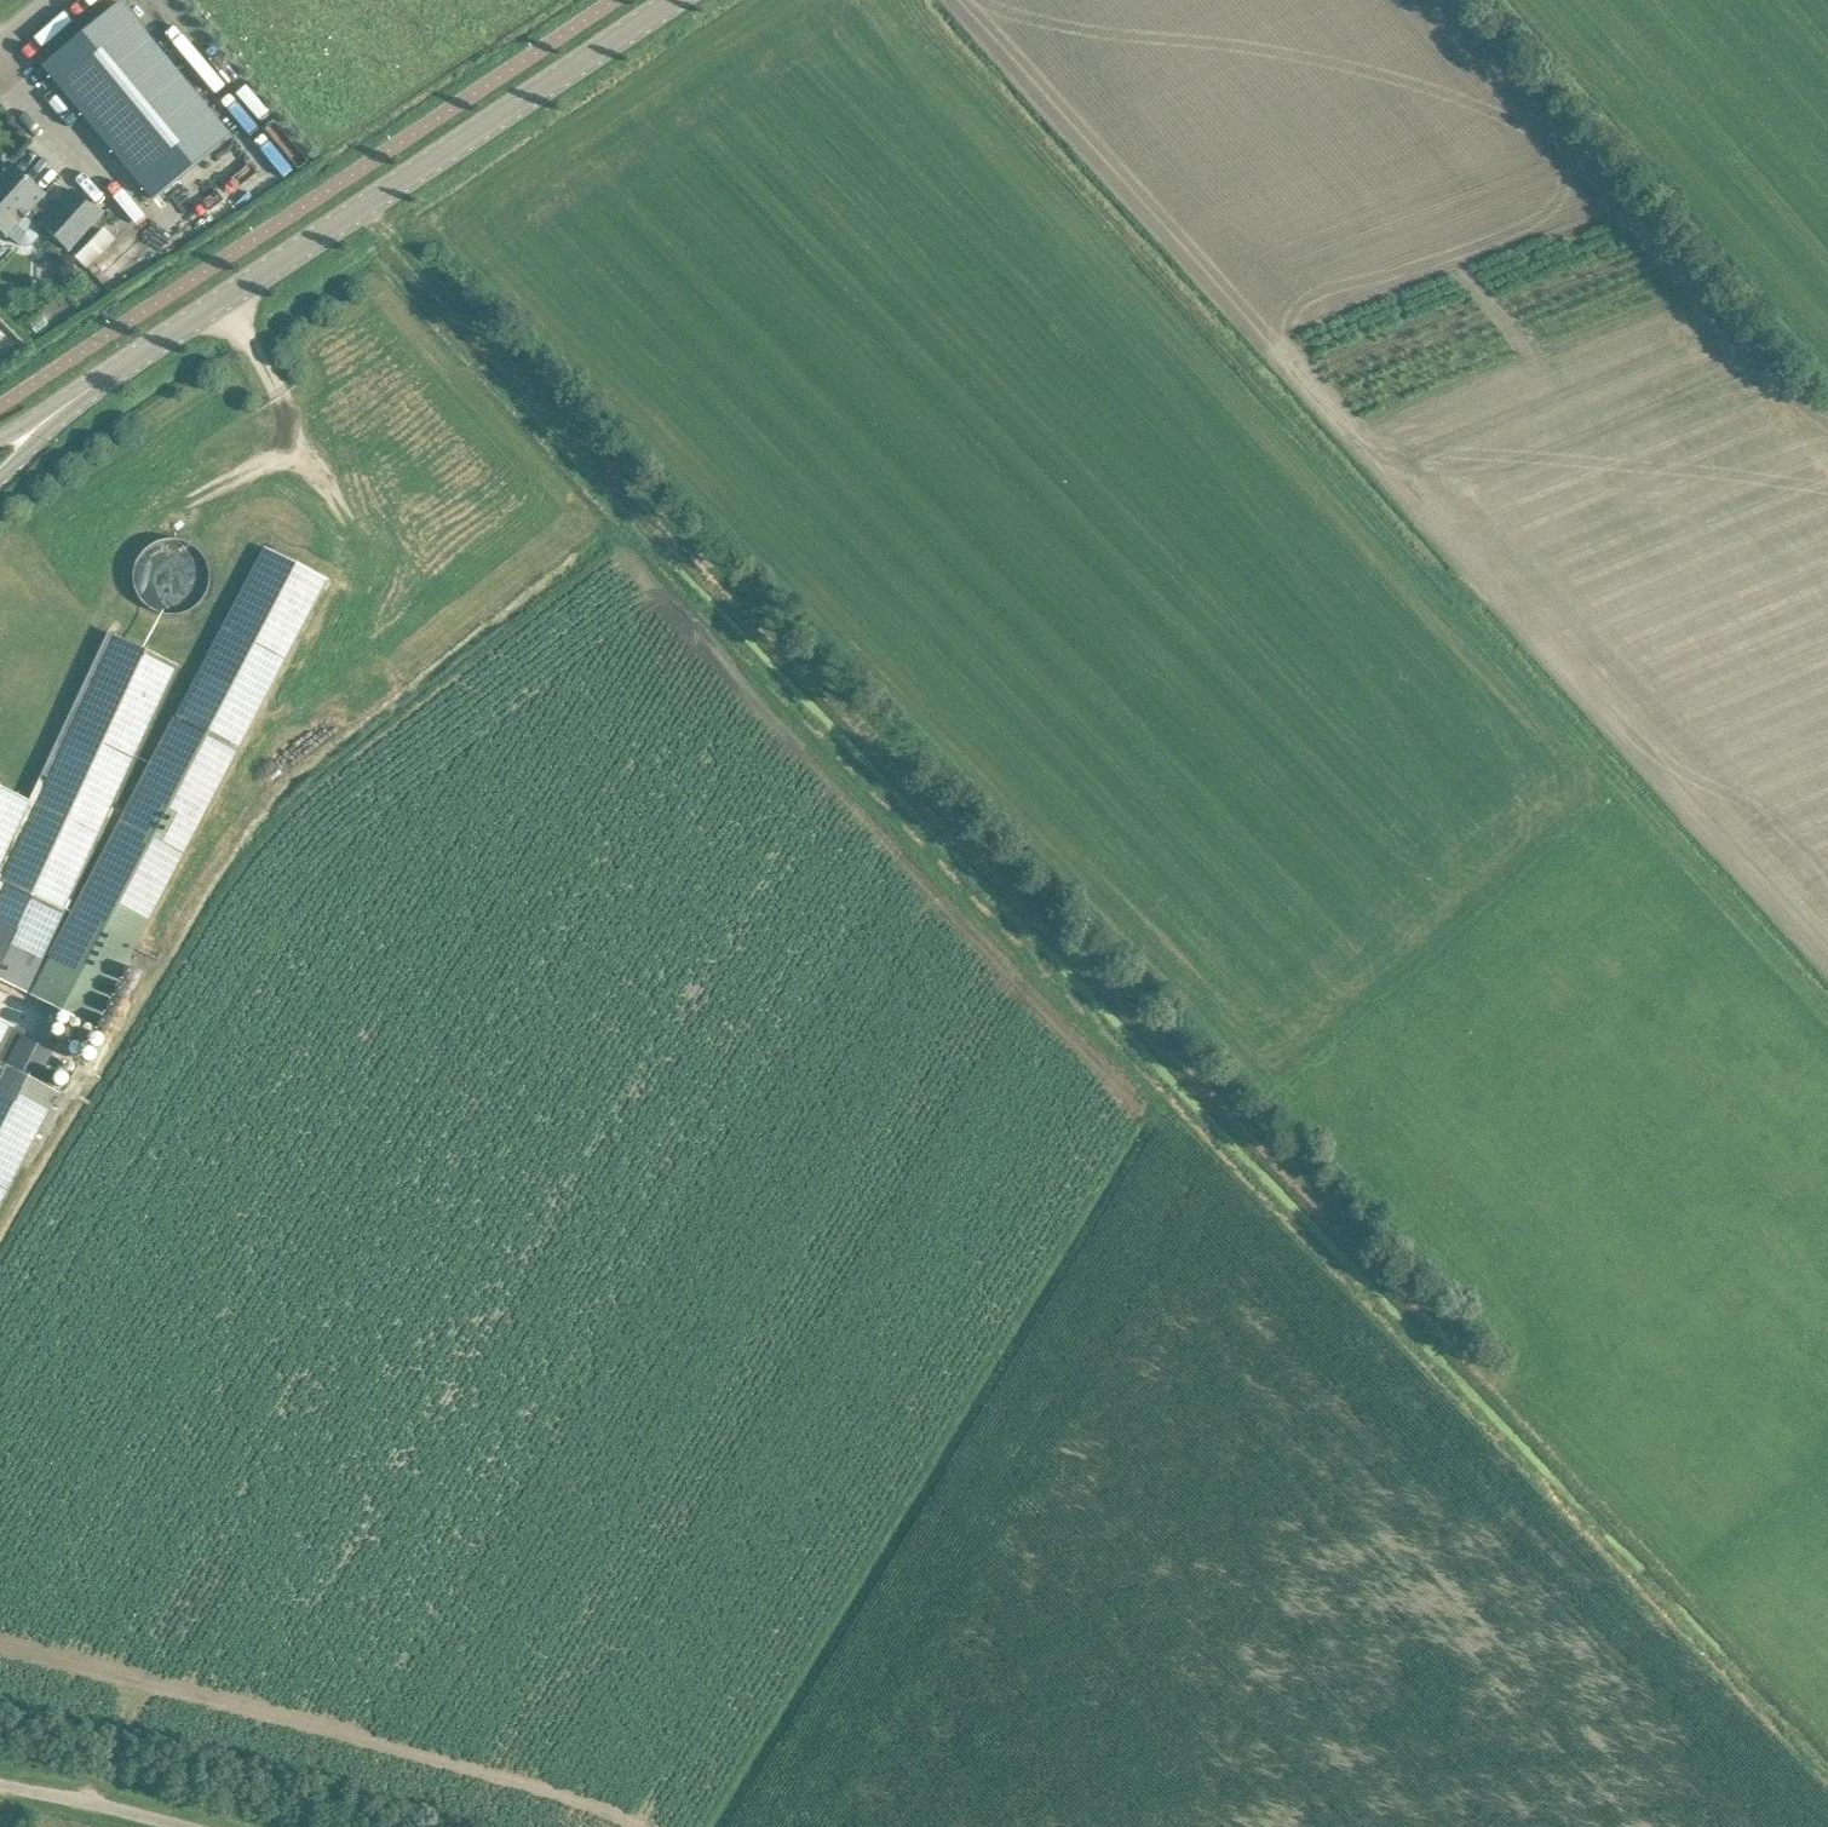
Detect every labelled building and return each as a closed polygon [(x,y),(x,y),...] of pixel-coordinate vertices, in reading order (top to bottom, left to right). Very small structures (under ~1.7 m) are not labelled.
[(119,3),(41,67),(151,199),(228,135),(119,3)] [(35,225),(44,216),(33,207),(43,196),(7,163),(0,170),(0,231),(6,237),(7,236),(20,247),(26,249),(31,247),(37,241),(38,236),(38,232),(37,228),(35,225)] [(115,194),(130,185),(119,167),(105,175),(115,194)] [(45,217),(38,224),(69,251),(100,217),(69,190),(45,217)] [(102,230),(74,256),(85,269),(114,242),(102,230)] [(93,1028),(236,755),(326,581),(263,549),(31,995),(93,1028)] [(26,994),(65,910),(63,909),(111,809),(178,668),(109,635),(42,776),(30,801),(0,787),(0,981),(26,994)] [(38,1082),(52,1052),(21,1037),(24,1031),(0,1019),(0,1063),(38,1082)] [(58,1093),(38,1082),(0,1063),(0,1204),(58,1093)]
